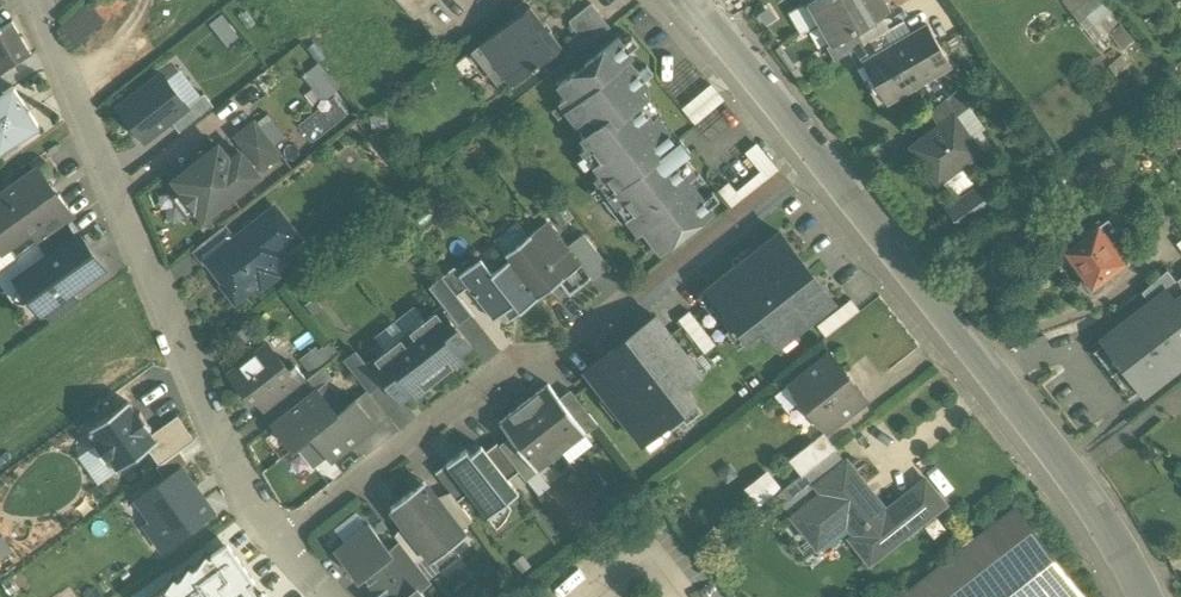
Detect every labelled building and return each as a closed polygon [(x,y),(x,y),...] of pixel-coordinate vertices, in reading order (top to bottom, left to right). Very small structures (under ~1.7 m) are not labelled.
[(90,2),(106,20),(129,0),(93,0),(90,2)] [(415,17),(435,0),(399,0),(415,17)] [(808,3),(809,4),(820,23),(861,0),(813,0),(808,3)] [(820,23),(831,43),(832,44),(856,31),(890,11),(883,0),(861,0),(820,23)] [(1102,0),(1063,0),(1097,43),(1109,33),(1123,50),(1135,41),(1102,0)] [(90,2),(58,31),(72,48),(74,49),(106,20),(90,2)] [(592,3),(572,18),(571,23),(578,32),(568,40),(578,51),(610,26),(592,3)] [(529,4),(478,44),(510,85),(561,45),(529,4)] [(0,28),(0,63),(4,69),(31,52),(11,21),(0,28)] [(893,45),(863,63),(887,104),(952,66),(927,25),(893,45)] [(856,31),(832,44),(831,43),(827,45),(835,59),(854,49),(864,43),(856,31)] [(864,43),(854,49),(863,63),(893,45),(884,31),(864,43)] [(619,38),(585,64),(592,73),(583,80),(576,71),(559,84),(568,96),(560,101),(586,134),(582,137),(588,145),(583,149),(602,174),(596,178),(609,195),(604,200),(621,222),(627,217),(638,233),(643,229),(657,246),(675,232),(680,239),(697,225),(696,223),(713,210),(689,179),(695,174),(682,158),(690,152),(680,140),(677,142),(657,116),(653,120),(640,104),(649,97),(642,89),(648,85),(629,60),(633,56),(619,38)] [(322,62),(304,73),(321,100),(339,89),(322,62)] [(189,105),(163,73),(119,109),(145,140),(171,119),(189,105)] [(0,93),(0,152),(40,125),(30,110),(27,112),(21,103),(24,101),(13,85),(2,92),(0,93)] [(956,91),(929,110),(940,126),(952,117),(953,118),(968,107),(956,91)] [(189,105),(171,119),(181,132),(214,106),(204,93),(189,105)] [(940,126),(912,147),(938,183),(941,181),(960,168),(979,154),(953,118),(952,117),(940,126)] [(281,154),(255,120),(235,136),(262,169),(281,154)] [(241,152),(231,160),(219,145),(175,179),(184,190),(184,195),(187,201),(191,204),(197,206),(205,217),(259,175),(241,152)] [(960,168),(941,181),(953,198),(972,184),(960,168)] [(0,194),(0,244),(4,250),(33,229),(46,220),(38,209),(55,197),(35,169),(0,194)] [(977,192),(961,204),(958,200),(947,208),(963,230),(991,211),(977,192)] [(55,197),(38,209),(46,220),(33,229),(42,242),(69,223),(77,217),(60,194),(55,197)] [(1126,210),(1122,214),(1132,226),(1143,219),(1133,206),(1126,210)] [(235,237),(207,260),(208,261),(226,283),(224,285),(236,301),(260,282),(263,286),(278,274),(275,271),(285,262),(284,253),(278,245),(270,243),(291,227),(275,207),(235,237)] [(1119,209),(1099,224),(1115,245),(1135,230),(1122,214),(1119,209)] [(568,246),(548,220),(531,234),(543,250),(544,249),(554,257),(551,260),(564,277),(582,264),(568,246)] [(42,242),(40,243),(48,255),(77,234),(69,223),(42,242)] [(1099,224),(1064,251),(1082,275),(1078,280),(1077,286),(1077,292),(1080,298),(1085,302),(1091,304),(1097,303),(1103,300),(1107,296),(1109,290),(1109,283),(1106,278),(1127,261),(1115,245),(1099,224)] [(226,225),(194,250),(205,264),(208,261),(207,260),(235,237),(226,225)] [(834,301),(780,232),(696,296),(739,350),(764,331),(776,346),(834,301)] [(609,265),(584,233),(568,246),(582,264),(593,278),(609,265)] [(48,255),(18,277),(42,310),(43,310),(72,289),(102,268),(78,234),(48,255)] [(543,250),(531,234),(506,253),(511,259),(540,296),(564,277),(551,260),(554,257),(544,249),(543,250)] [(540,296),(511,259),(493,273),(481,257),(461,273),(460,274),(469,286),(495,319),(505,311),(511,319),(540,296)] [(461,273),(455,266),(442,275),(442,276),(454,291),(457,295),(469,286),(460,274),(461,273)] [(1168,269),(1142,291),(1151,302),(1167,290),(1175,299),(1180,294),(1180,276),(1176,280),(1168,269)] [(454,291),(442,276),(442,275),(431,284),(443,300),(454,291)] [(72,289),(43,310),(51,321),(80,301),(72,289)] [(1175,299),(1167,290),(1151,302),(1103,339),(1143,392),(1180,363),(1180,294),(1175,299)] [(457,295),(454,291),(443,300),(461,322),(472,313),(457,295)] [(414,307),(397,321),(407,335),(425,321),(414,307)] [(425,321),(407,335),(439,375),(452,365),(449,361),(470,345),(441,308),(425,321)] [(707,348),(716,341),(692,312),(683,320),(707,348)] [(587,371),(650,452),(703,412),(685,388),(701,375),(656,318),(587,371)] [(397,321),(379,335),(389,348),(407,335),(397,321)] [(389,348),(373,361),(402,398),(422,382),(425,386),(439,375),(407,335),(389,348)] [(290,369),(268,342),(228,373),(251,402),(257,398),(292,371),(290,369)] [(314,386),(332,375),(323,358),(327,356),(321,345),(298,358),(314,386)] [(356,349),(345,358),(355,372),(366,363),(356,349)] [(866,399),(829,352),(790,383),(827,430),(866,399)] [(382,383),(366,363),(355,372),(371,392),(382,383)] [(292,371),(257,398),(266,410),(308,378),(297,364),(290,369),(292,371)] [(578,421),(549,383),(524,402),(563,451),(587,432),(578,421)] [(319,387),(274,422),(294,448),(313,433),(338,413),(319,387)] [(338,413),(313,433),(333,458),(377,424),(357,398),(338,413)] [(138,414),(128,401),(89,429),(98,442),(94,445),(105,460),(108,457),(118,471),(148,449),(157,442),(152,435),(148,429),(151,427),(140,412),(138,414)] [(563,451),(524,402),(500,421),(529,459),(538,470),(563,451)] [(598,424),(589,412),(578,421),(587,432),(598,424)] [(152,435),(157,442),(148,449),(160,465),(180,451),(194,440),(177,416),(176,417),(152,435)] [(823,433),(790,459),(802,475),(803,476),(836,449),(823,433)] [(518,468),(498,442),(487,450),(509,479),(520,470),(518,468)] [(482,445),(472,453),(467,447),(448,462),(470,491),(489,515),(519,492),(509,479),(487,450),(482,445)] [(836,449),(803,476),(802,475),(776,495),(787,508),(816,485),(845,461),(836,449)] [(180,451),(160,465),(156,467),(165,479),(180,469),(188,462),(180,451)] [(529,459),(518,468),(520,470),(527,479),(538,470),(529,459)] [(845,461),(816,485),(823,493),(793,516),(818,548),(847,525),(855,534),(850,538),(870,563),(921,523),(900,498),(883,512),(877,504),(878,502),(874,497),(872,498),(864,488),(867,485),(847,460),(845,461)] [(470,491),(448,462),(436,471),(451,491),(459,500),(470,491)] [(165,479),(139,498),(171,542),(211,513),(180,469),(165,479)] [(772,472),(749,487),(760,502),(782,486),(772,472)] [(926,478),(900,498),(921,523),(946,504),(926,478)] [(425,480),(393,506),(405,521),(420,541),(429,553),(434,559),(453,544),(467,534),(462,528),(452,515),(437,496),(425,480)] [(459,500),(451,491),(437,496),(452,515),(464,506),(459,500)] [(473,519),(464,506),(452,515),(462,528),(473,519)] [(1015,509),(985,532),(1037,596),(1084,596),(1015,509)] [(420,541),(405,521),(395,534),(401,542),(408,550),(420,541)] [(369,524),(337,549),(359,578),(364,574),(391,553),(390,551),(369,524)] [(985,532),(902,596),(1037,596),(985,532)] [(420,541),(408,550),(412,557),(417,563),(429,553),(420,541)] [(228,542),(211,553),(212,555),(210,556),(207,554),(199,565),(194,568),(189,566),(178,579),(174,577),(166,588),(153,596),(266,596),(228,542)] [(391,553),(364,574),(374,586),(412,557),(408,550),(401,542),(390,551),(391,553)] [(453,544),(434,559),(442,568),(461,554),(453,544)] [(374,586),(382,596),(404,596),(418,586),(419,588),(430,579),(417,563),(412,557),(374,586)] [(419,588),(418,586),(404,596),(426,596),(419,588)]
